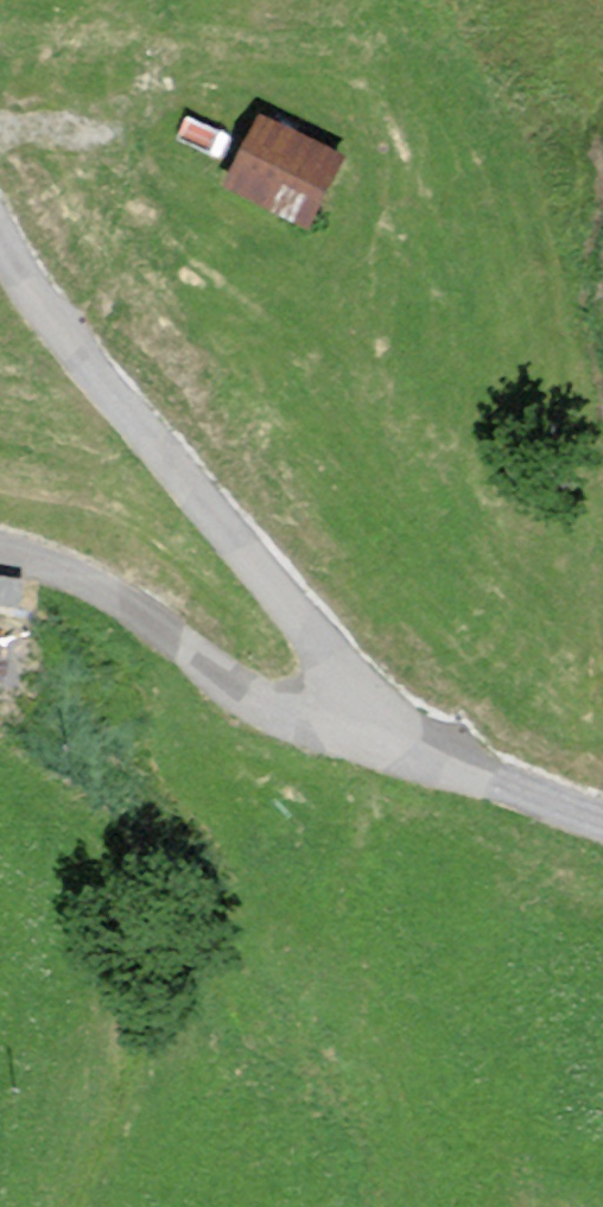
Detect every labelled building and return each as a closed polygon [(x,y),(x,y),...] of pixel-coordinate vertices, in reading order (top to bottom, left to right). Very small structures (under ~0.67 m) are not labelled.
[(256,77),(226,143),(308,179),(337,113),(256,77)]
